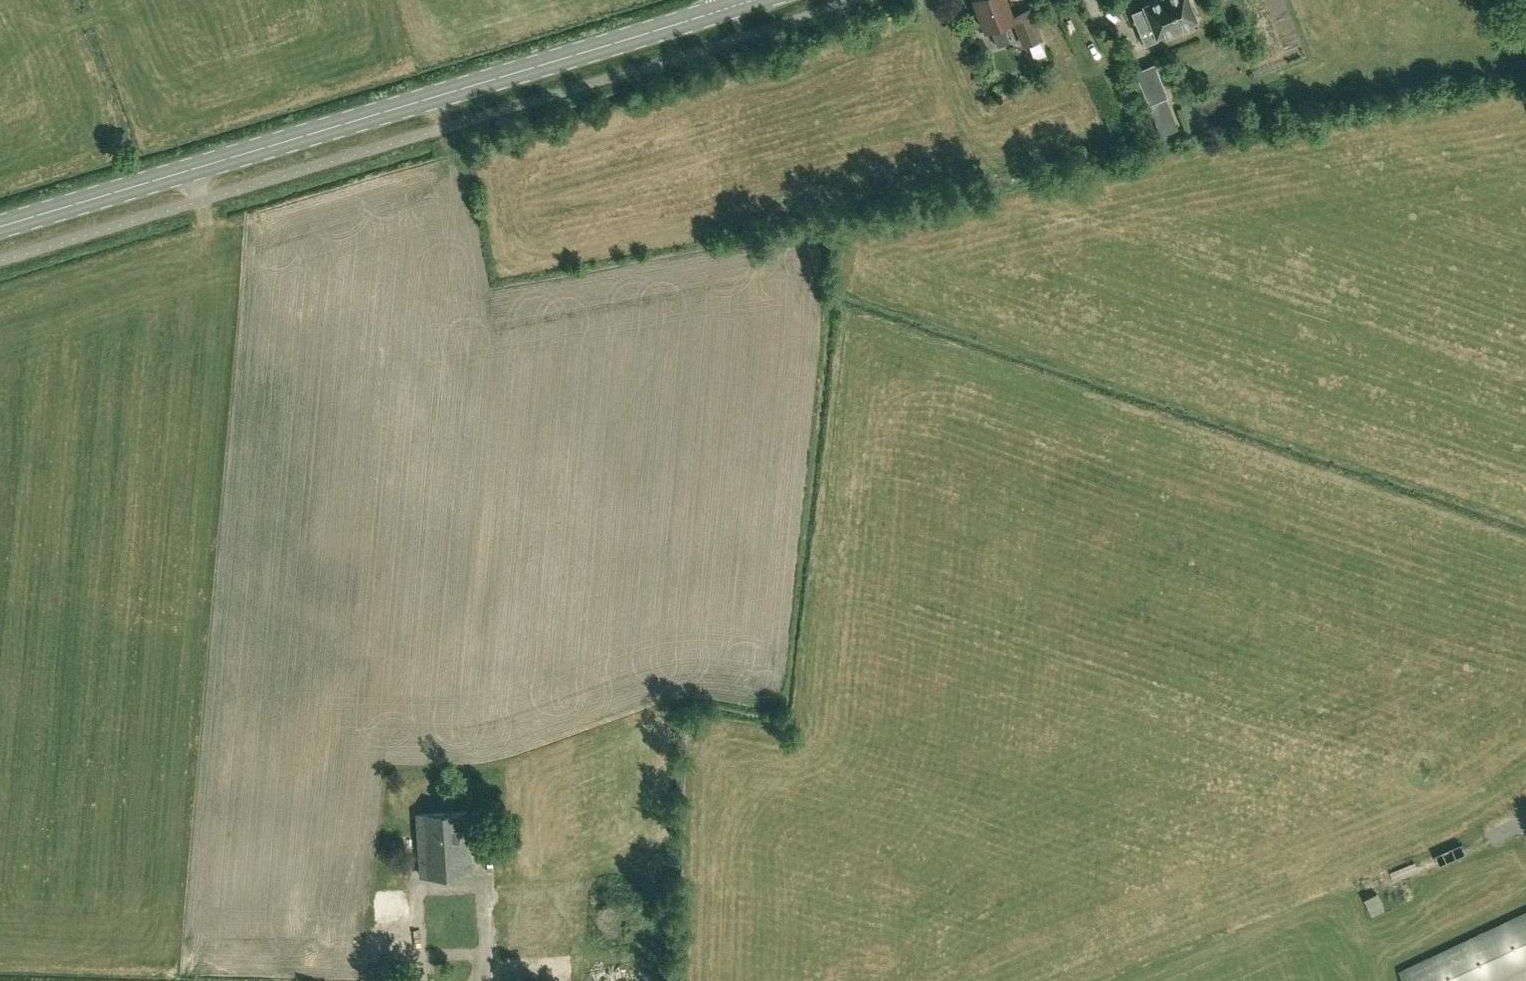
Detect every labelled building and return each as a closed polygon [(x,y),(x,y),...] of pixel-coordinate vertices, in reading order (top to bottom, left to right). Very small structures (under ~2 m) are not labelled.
[(1032,7),(1012,14),(1007,0),(975,0),(986,30),(991,28),(998,46),(1010,42),(1003,24),(1013,20),(1023,47),(1029,44),(1033,55),(1039,58),(1047,54),(1044,46),(1041,39),(1043,38),(1032,7)] [(1156,36),(1197,20),(1189,0),(1153,0),(1143,4),(1144,7),(1132,12),(1138,26),(1150,21),(1156,36)] [(1149,104),(1169,96),(1155,63),(1135,71),(1149,104)] [(1166,136),(1187,129),(1177,96),(1156,102),(1166,136)] [(421,875),(470,873),(467,811),(418,814),(421,875)] [(1373,914),(1385,909),(1378,894),(1366,899),(1373,914)] [(1400,972),(1405,980),(1496,980),(1525,967),(1525,913),(1400,972)]
